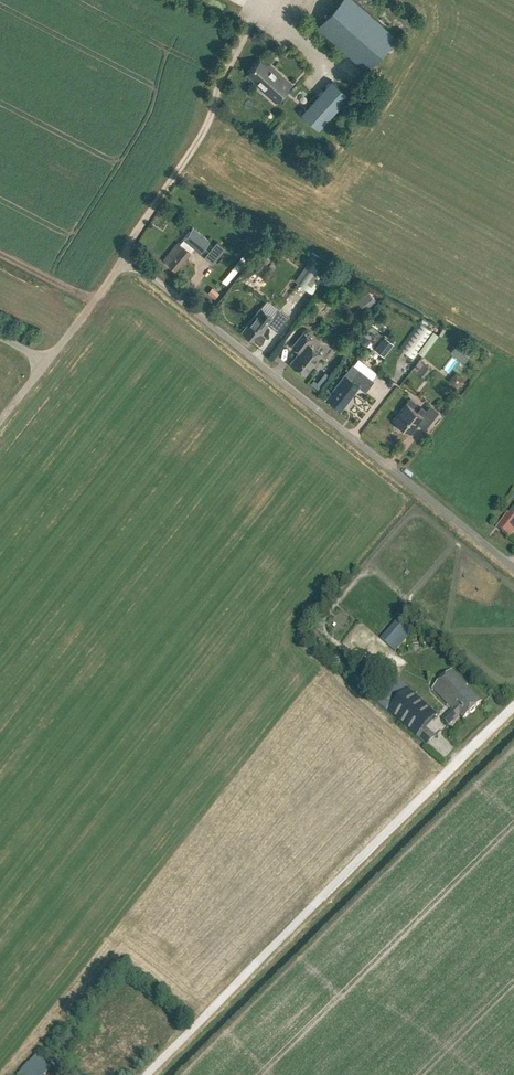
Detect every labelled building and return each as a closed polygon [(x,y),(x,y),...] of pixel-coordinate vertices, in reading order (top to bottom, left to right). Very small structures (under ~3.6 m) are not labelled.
[(397,37),(356,0),(340,0),(317,26),(367,70),(397,37)] [(260,58),(247,73),(255,80),(253,82),(275,102),(292,84),(274,68),(273,69),(260,58)] [(301,113),(318,129),(349,95),(332,80),(301,113)] [(180,243),(178,241),(164,260),(176,270),(194,248),(200,253),(209,241),(193,227),(180,243)] [(217,241),(204,256),(212,263),(224,247),(217,241)] [(224,283),(242,263),(237,259),(219,279),(224,283)] [(312,293),(328,269),(314,260),(298,283),(312,293)] [(214,289),(210,294),(215,298),(219,293),(214,289)] [(368,291),(360,297),(368,308),(376,302),(368,291)] [(291,317),(280,309),(268,299),(261,307),(242,330),(259,343),(265,336),(261,333),(268,324),(272,327),(276,323),(282,328),(291,317)] [(422,355),(438,334),(433,330),(419,321),(400,348),(413,358),(417,352),(422,355)] [(305,374),(321,354),(308,343),(312,339),(303,332),(292,345),(299,351),(290,362),(305,374)] [(454,346),(469,356),(474,348),(462,340),(464,337),(462,336),(454,346)] [(385,337),(378,345),(387,352),(394,344),(385,337)] [(420,360),(413,368),(425,378),(432,370),(420,360)] [(353,364),(327,397),(341,408),(348,400),(344,397),(348,391),(352,394),(358,386),(365,391),(373,381),(353,364)] [(418,412),(412,408),(416,403),(411,399),(394,420),(399,423),(397,426),(404,431),(406,429),(410,433),(420,420),(427,426),(438,412),(431,406),(427,411),(422,408),(418,412)] [(509,515),(508,514),(498,528),(506,535),(506,536),(507,537),(508,536),(510,538),(513,533),(513,508),(509,515)] [(396,651),(413,632),(408,627),(398,618),(380,639),(391,647),(396,651)] [(463,720),(482,701),(471,690),(471,689),(452,670),(433,689),(455,711),(445,720),(450,726),(460,716),(463,720)] [(407,688),(389,672),(374,690),(380,695),(375,701),(381,705),(417,739),(417,738),(424,744),(432,737),(424,730),(438,714),(408,688),(407,688)] [(66,1030),(57,1040),(67,1048),(75,1039),(66,1030)] [(51,1068),(39,1056),(21,1074),(45,1074),(51,1068)]
